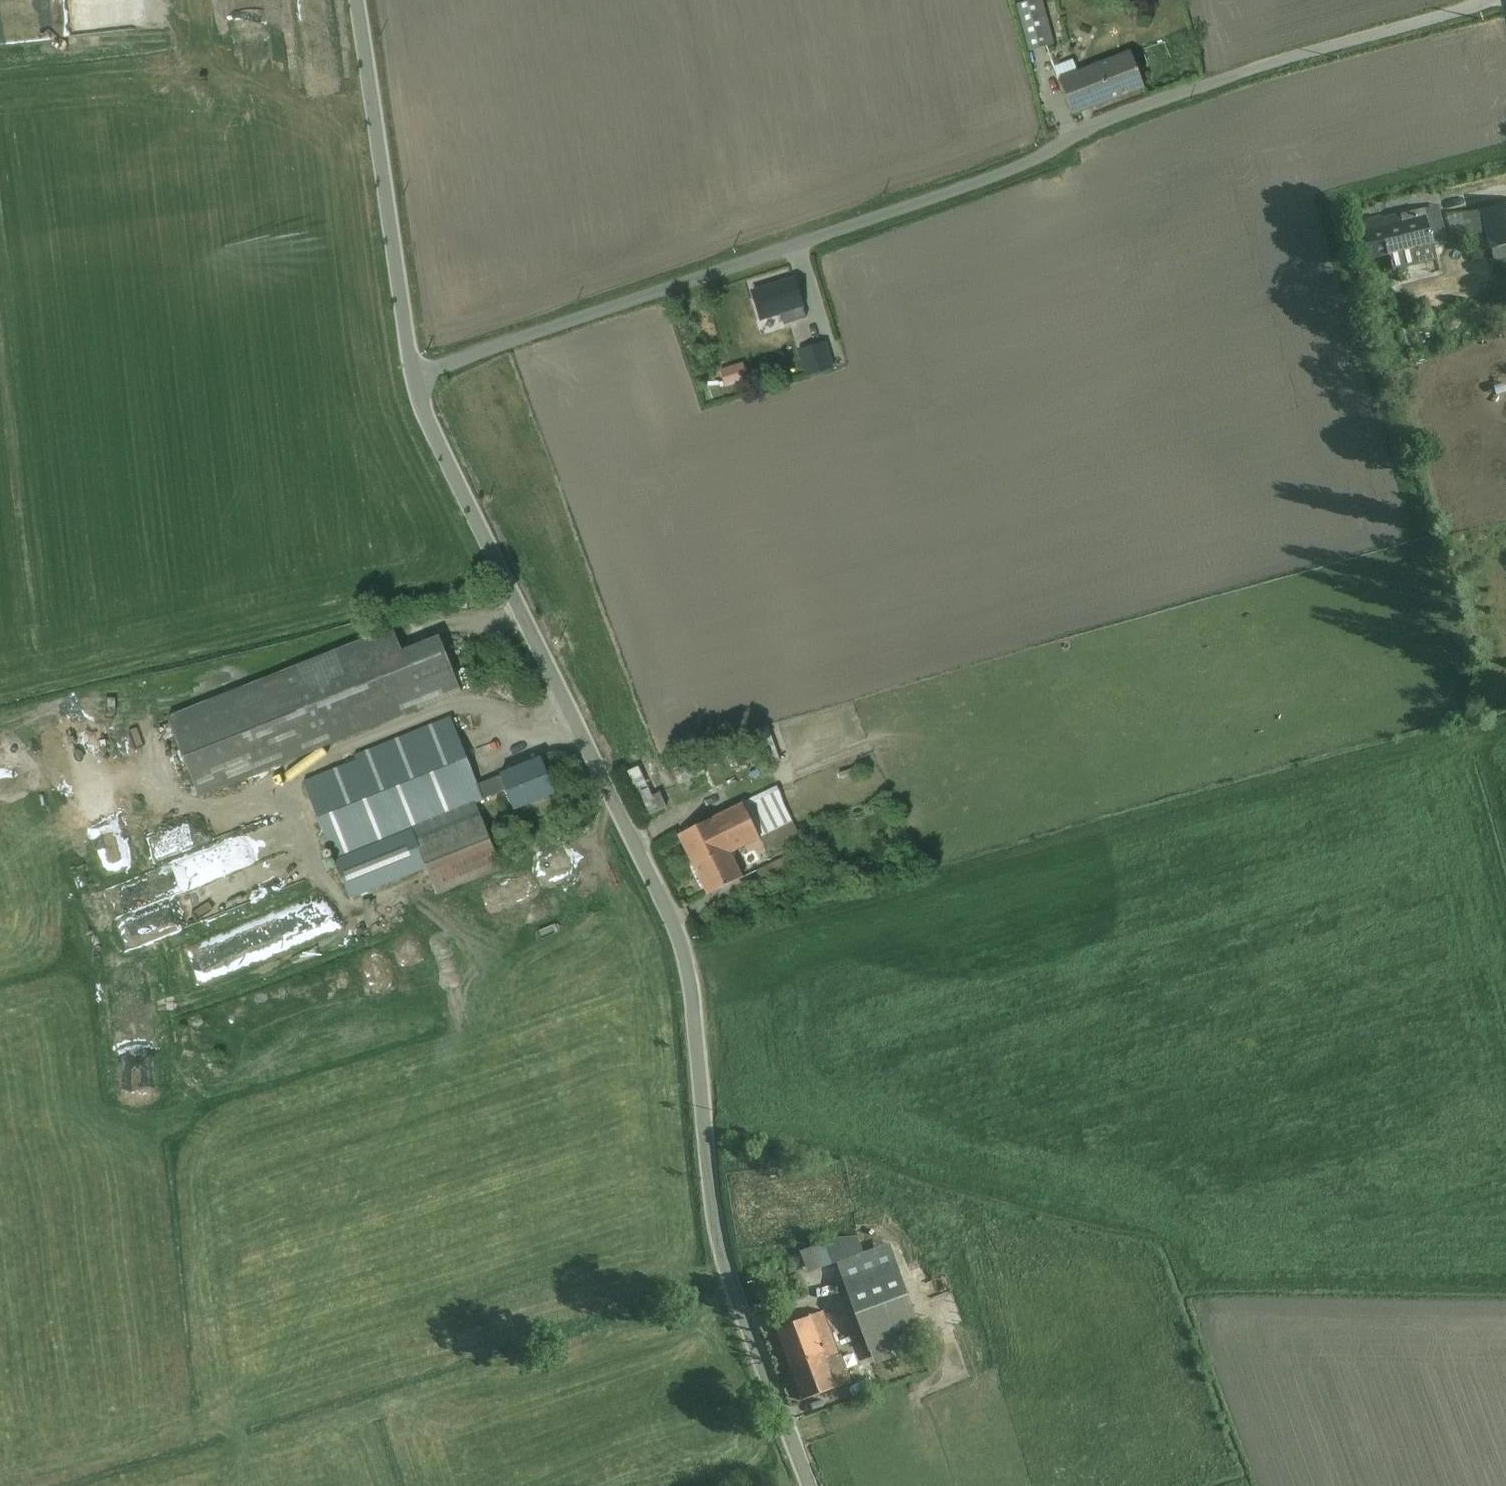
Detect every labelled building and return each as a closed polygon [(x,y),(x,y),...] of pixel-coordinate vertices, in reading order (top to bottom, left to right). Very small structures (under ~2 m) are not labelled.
[(39,0),(39,5),(26,6),(27,17),(70,12),(72,34),(158,25),(155,0),(41,0),(39,0)] [(1014,14),(1029,64),(1054,56),(1039,7),(1014,14)] [(1065,116),(1137,90),(1123,52),(1051,78),(1065,116)] [(1479,206),(1491,245),(1505,240),(1505,198),(1479,206)] [(1365,259),(1442,238),(1432,201),(1355,222),(1365,259)] [(766,326),(808,313),(797,278),(755,291),(766,326)] [(836,367),(827,337),(802,345),(811,376),(836,367)] [(455,628),(187,720),(209,784),(477,692),(455,628)] [(338,861),(501,795),(510,817),(563,795),(544,748),(479,775),(454,713),(355,753),(359,764),(308,785),(338,861)] [(764,839),(747,803),(679,835),(709,897),(749,878),(737,852),(764,839)] [(807,830),(791,805),(772,817),(788,842),(807,830)] [(488,813),(426,835),(446,890),(508,868),(488,813)] [(267,839),(125,878),(127,888),(116,891),(124,918),(134,915),(142,942),(254,912),(248,890),(241,892),(236,873),(274,863),(267,839)] [(214,970),(218,979),(233,973),(229,964),(214,970)] [(942,1343),(911,1250),(860,1267),(853,1247),(820,1258),(830,1288),(861,1277),(889,1361),(942,1343)] [(778,1326),(791,1364),(836,1349),(823,1311),(778,1326)] [(860,1342),(865,1365),(885,1361),(881,1338),(860,1342)] [(803,1399),(848,1383),(836,1349),(791,1364),(803,1399)]
